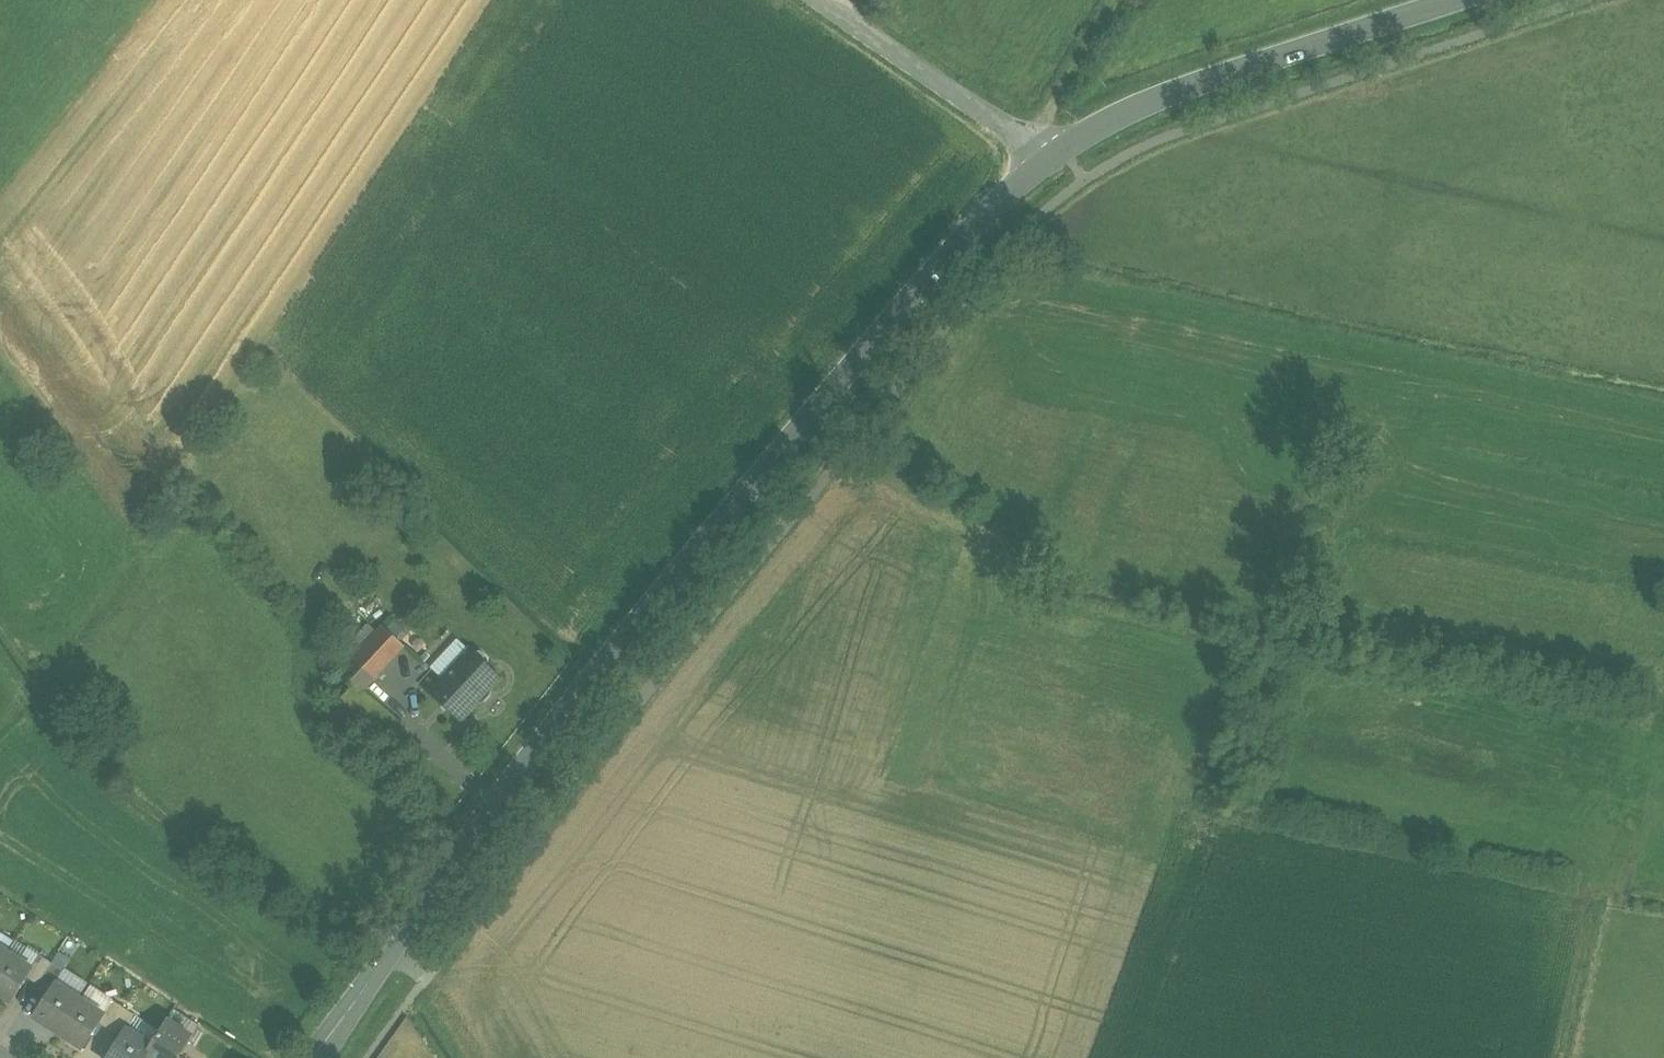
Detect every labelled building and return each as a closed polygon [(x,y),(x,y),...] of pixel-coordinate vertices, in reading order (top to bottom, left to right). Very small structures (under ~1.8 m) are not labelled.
[(384,626),(340,674),(353,686),(362,693),(406,645),(384,626)] [(472,650),(443,681),(433,672),(423,683),(462,719),(480,699),(483,699),(490,692),(490,689),(500,677),(489,667),(489,658),(482,651),(474,652),(472,650)] [(10,952),(0,946),(0,967),(10,952)] [(10,952),(0,967),(0,992),(12,1000),(13,1001),(29,977),(35,968),(34,967),(10,952)] [(42,954),(34,967),(35,968),(29,977),(40,984),(54,962),(42,954)] [(66,970),(54,962),(40,984),(51,991),(57,982),(58,982),(66,970)] [(58,982),(57,982),(51,991),(35,1015),(36,1016),(37,1016),(59,1030),(59,1031),(60,1032),(82,998),(58,982)] [(82,998),(60,1032),(61,1032),(62,1032),(84,1046),(84,1047),(85,1048),(101,1023),(106,1014),(82,998)] [(126,1007),(115,1000),(106,1014),(101,1023),(112,1030),(126,1007)] [(138,1015),(126,1007),(112,1030),(123,1036),(128,1028),(129,1029),(138,1015)] [(153,1044),(145,1057),(180,1057),(194,1036),(169,1019),(153,1044)] [(109,1057),(145,1057),(153,1044),(129,1029),(128,1028),(123,1036),(109,1057)]
